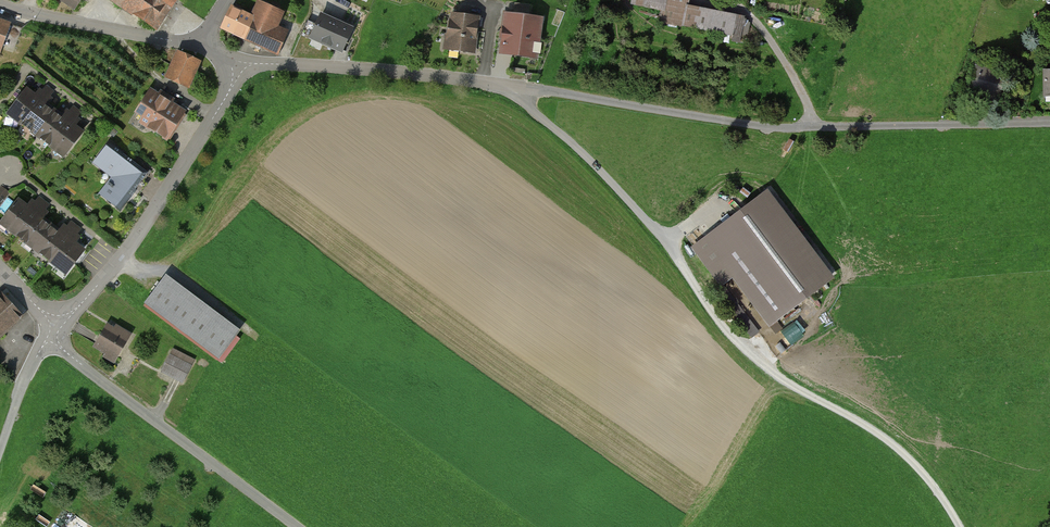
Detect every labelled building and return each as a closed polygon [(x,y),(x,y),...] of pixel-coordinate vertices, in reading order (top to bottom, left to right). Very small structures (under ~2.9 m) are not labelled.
[(74,9),(80,0),(61,0),(74,9)] [(106,3),(160,36),(183,0),(108,0),(106,3)] [(222,24),(283,49),(293,26),(281,21),(287,7),(271,0),(261,0),(256,11),(232,1),(222,24)] [(640,8),(664,13),(662,22),(745,39),(750,18),(689,5),(690,0),(641,0),(640,8)] [(1009,2),(1049,9),(1049,0),(1009,0),(1009,2)] [(544,10),(504,5),(499,51),(539,56),(544,10)] [(340,49),(352,21),(321,8),(309,36),(340,49)] [(480,13),(448,9),(444,47),(476,50),(480,13)] [(0,20),(0,55),(4,56),(15,24),(0,20)] [(188,89),(200,66),(178,54),(165,78),(188,89)] [(1006,73),(975,64),(968,91),(999,99),(1006,73)] [(24,90),(4,119),(67,162),(87,133),(24,90)] [(151,93),(135,122),(172,143),(189,114),(151,93)] [(145,180),(108,151),(93,169),(108,181),(96,196),(118,214),(145,180)] [(778,189),(697,245),(761,337),(842,281),(778,189)] [(0,230),(0,231),(64,278),(86,249),(21,202),(0,230)] [(247,332),(171,277),(148,308),(224,363),(247,332)] [(28,318),(9,296),(0,303),(0,342),(28,318)] [(135,339),(112,322),(95,345),(118,362),(135,339)] [(196,359),(172,348),(162,372),(185,382),(196,359)]
